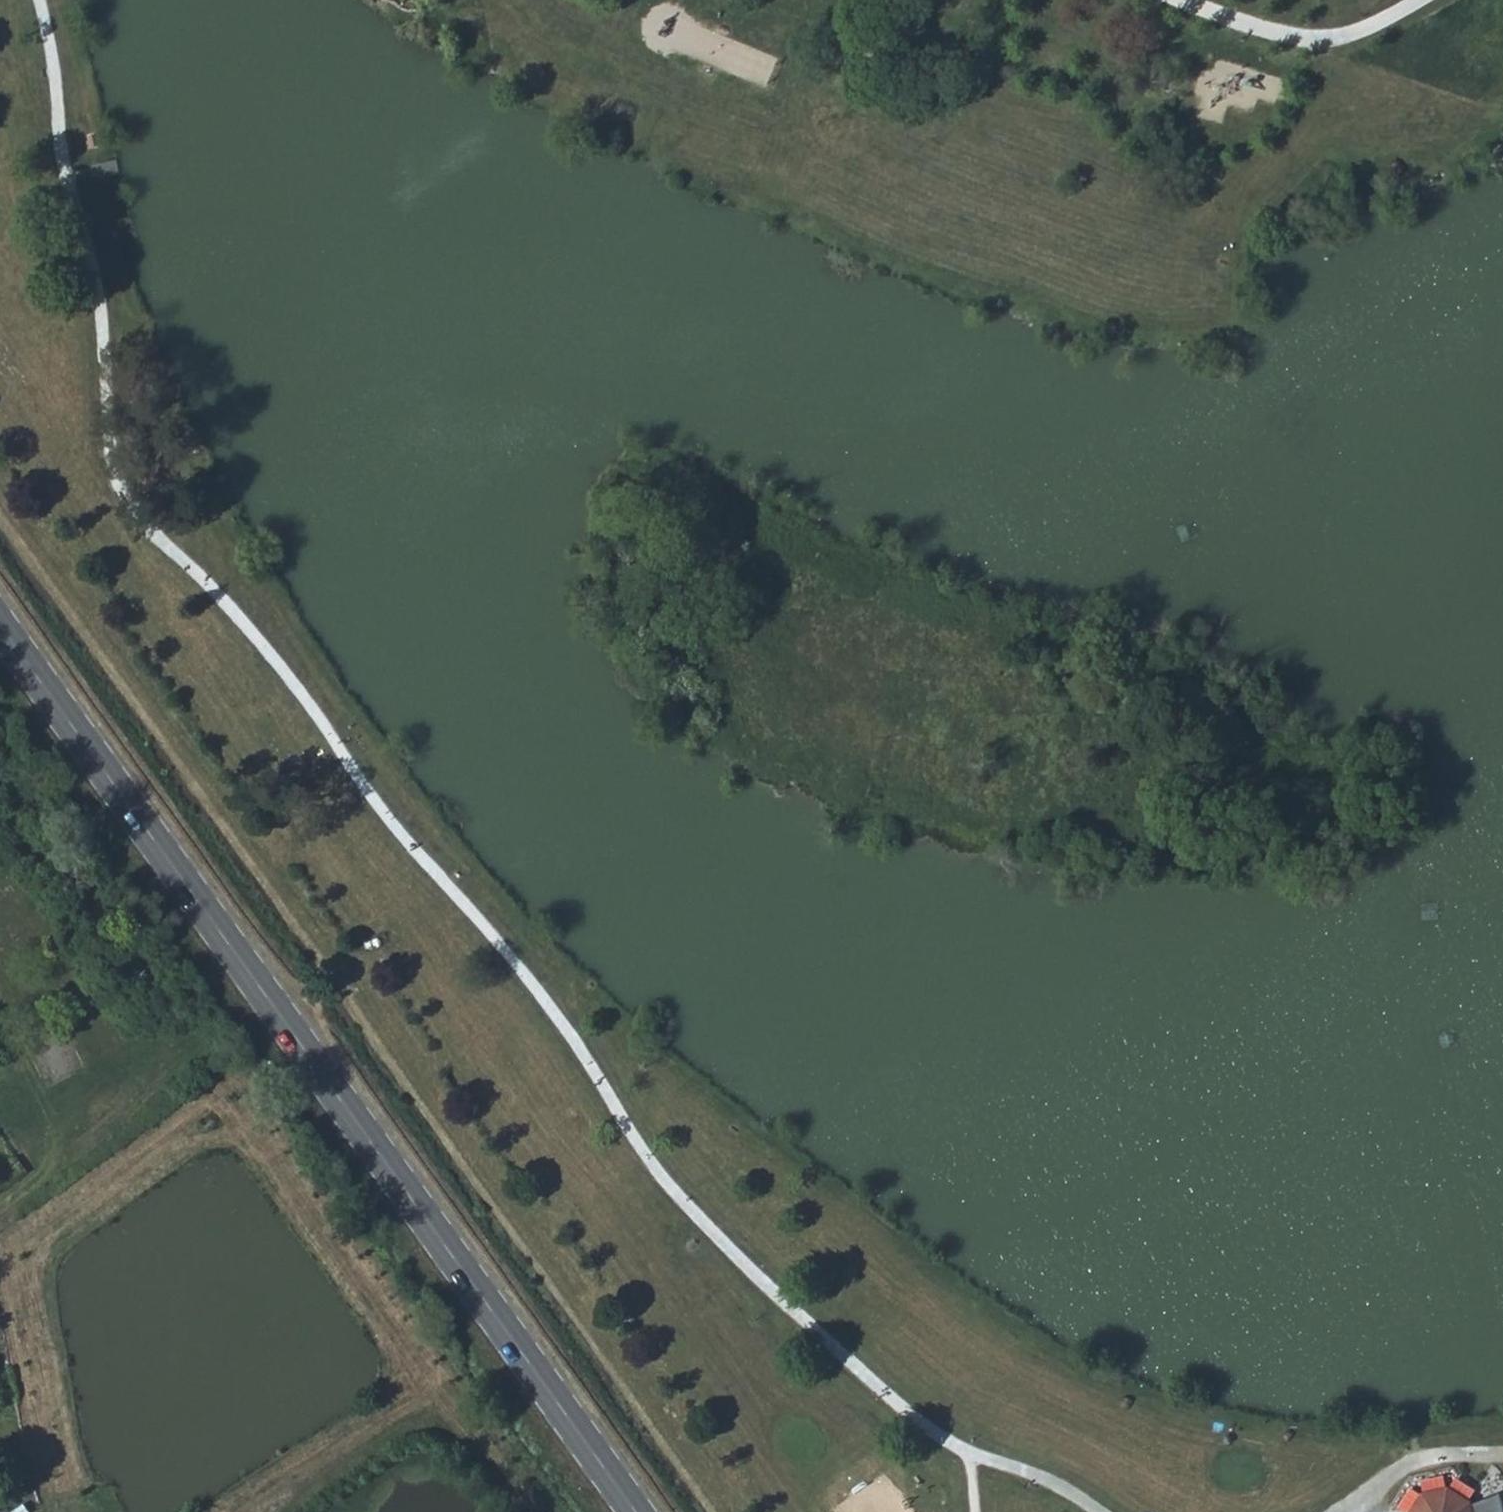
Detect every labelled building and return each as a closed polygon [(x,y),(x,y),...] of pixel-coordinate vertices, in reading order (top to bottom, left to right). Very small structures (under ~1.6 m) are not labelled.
[(1473,1499),(1452,1483),(1426,1488),(1410,1511),(1502,1511),(1502,1493),(1473,1499)]
